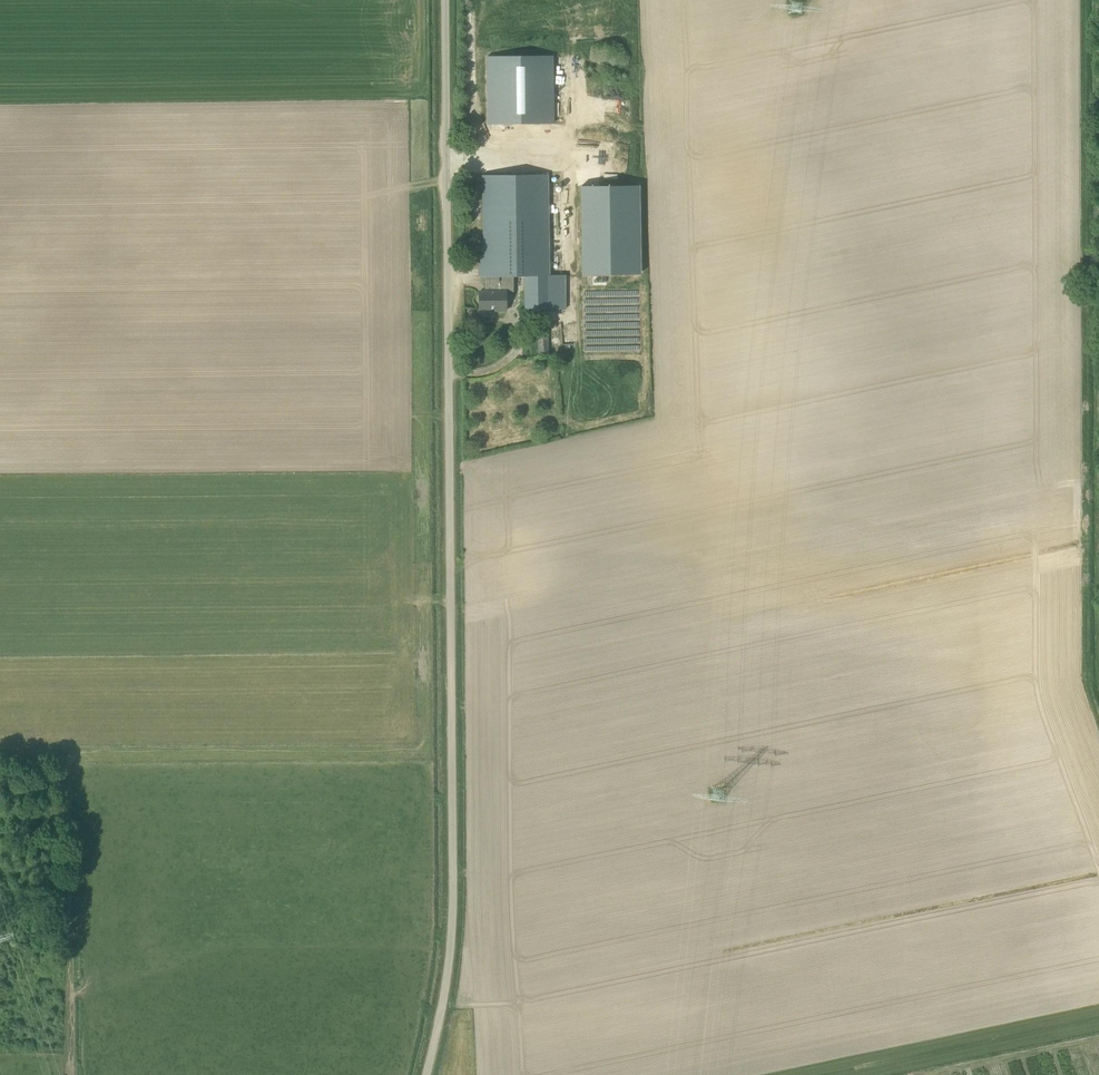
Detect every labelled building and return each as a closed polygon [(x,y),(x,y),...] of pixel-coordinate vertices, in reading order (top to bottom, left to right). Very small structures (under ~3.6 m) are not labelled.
[(567,101),(552,101),(551,55),(488,56),(489,124),(567,123),(567,101)] [(525,310),(549,310),(546,174),(483,175),(484,255),(479,255),(479,276),(484,276),(485,292),(479,292),(480,308),(495,308),(495,311),(507,310),(507,303),(507,292),(514,292),(514,276),(524,276),(525,310)] [(640,188),(580,189),(581,274),(642,273),(640,188)] [(538,331),(539,354),(551,353),(549,330),(538,331)]
